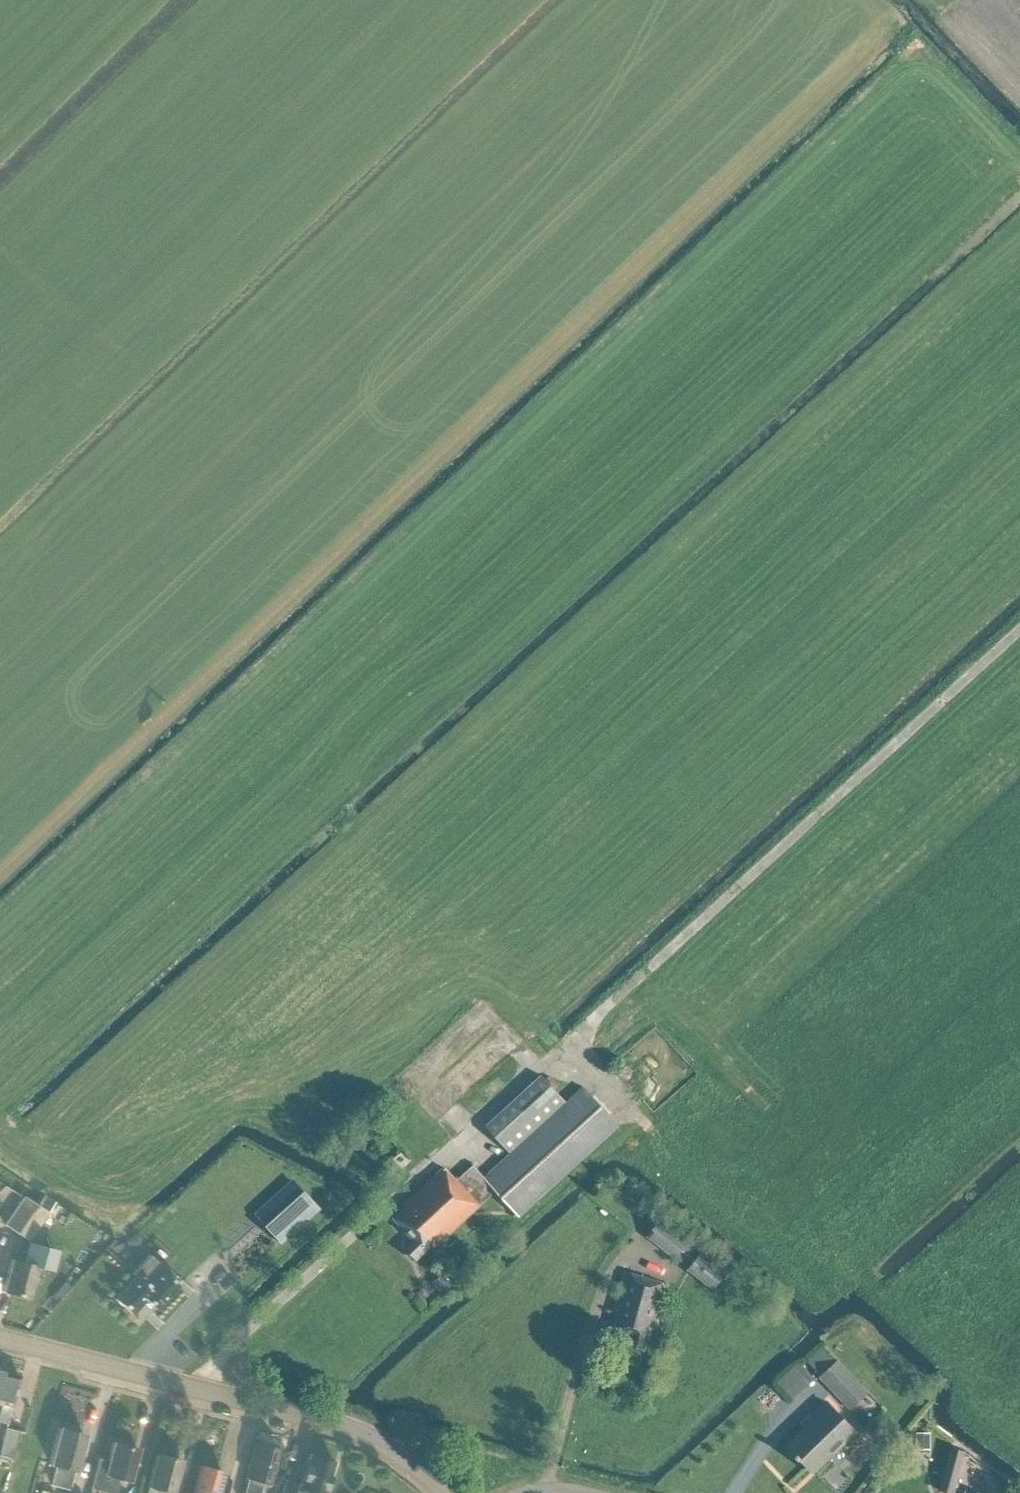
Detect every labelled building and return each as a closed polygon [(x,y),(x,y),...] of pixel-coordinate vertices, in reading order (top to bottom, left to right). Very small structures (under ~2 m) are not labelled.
[(566,1101),(541,1074),(485,1125),(510,1152),(484,1176),(473,1164),(458,1179),(456,1176),(454,1178),(444,1167),(403,1204),(405,1206),(393,1217),(412,1238),(404,1245),(416,1259),(432,1244),(434,1246),(495,1190),(518,1215),(618,1124),(583,1086),(566,1101)] [(297,1179),(278,1197),(292,1212),(273,1230),(287,1245),(325,1210),(297,1179)] [(28,1240),(45,1214),(47,1210),(22,1194),(3,1223),(28,1240)] [(690,1239),(660,1215),(646,1236),(675,1258),(676,1257),(688,1267),(686,1269),(713,1289),(729,1269),(702,1248),(704,1246),(692,1236),(690,1239)] [(49,1269),(53,1254),(27,1248),(24,1261),(11,1258),(2,1290),(27,1296),(35,1265),(49,1269)] [(135,1275),(114,1297),(130,1312),(144,1298),(155,1308),(177,1284),(161,1270),(164,1267),(149,1253),(132,1272),(135,1275)] [(655,1328),(668,1283),(625,1270),(613,1311),(617,1312),(616,1317),(617,1317),(613,1329),(630,1334),(627,1343),(645,1348),(651,1327),(655,1328)] [(452,1282),(443,1272),(432,1281),(442,1292),(452,1282)] [(837,1359),(819,1376),(850,1408),(867,1391),(837,1359)] [(793,1398),(815,1378),(799,1361),(778,1382),(793,1398)] [(0,1402),(0,1403),(0,1420),(5,1422),(10,1405),(19,1375),(0,1369),(0,1402)] [(812,1470),(855,1430),(827,1401),(812,1416),(814,1419),(788,1444),(812,1470)] [(74,1468),(83,1433),(58,1426),(48,1462),(56,1463),(51,1483),(68,1487),(73,1468),(74,1468)] [(18,1431),(4,1427),(0,1444),(0,1454),(11,1457),(18,1431)] [(930,1448),(929,1431),(916,1431),(916,1448),(930,1448)] [(137,1447),(112,1441),(107,1459),(98,1457),(90,1487),(112,1492),(114,1492),(118,1477),(128,1479),(137,1447)] [(265,1444),(254,1441),(245,1476),(247,1476),(242,1492),(259,1492),(262,1481),(268,1482),(278,1447),(275,1446),(274,1444),(267,1442),(265,1444)] [(961,1463),(964,1450),(950,1446),(939,1489),(952,1492),(953,1492),(961,1463)] [(180,1459),(156,1452),(147,1485),(145,1492),(157,1492),(159,1488),(171,1491),(180,1459)] [(307,1452),(299,1482),(284,1478),(280,1492),(325,1492),(334,1459),(307,1452)] [(221,1470),(200,1465),(192,1492),(215,1492),(221,1470)]
